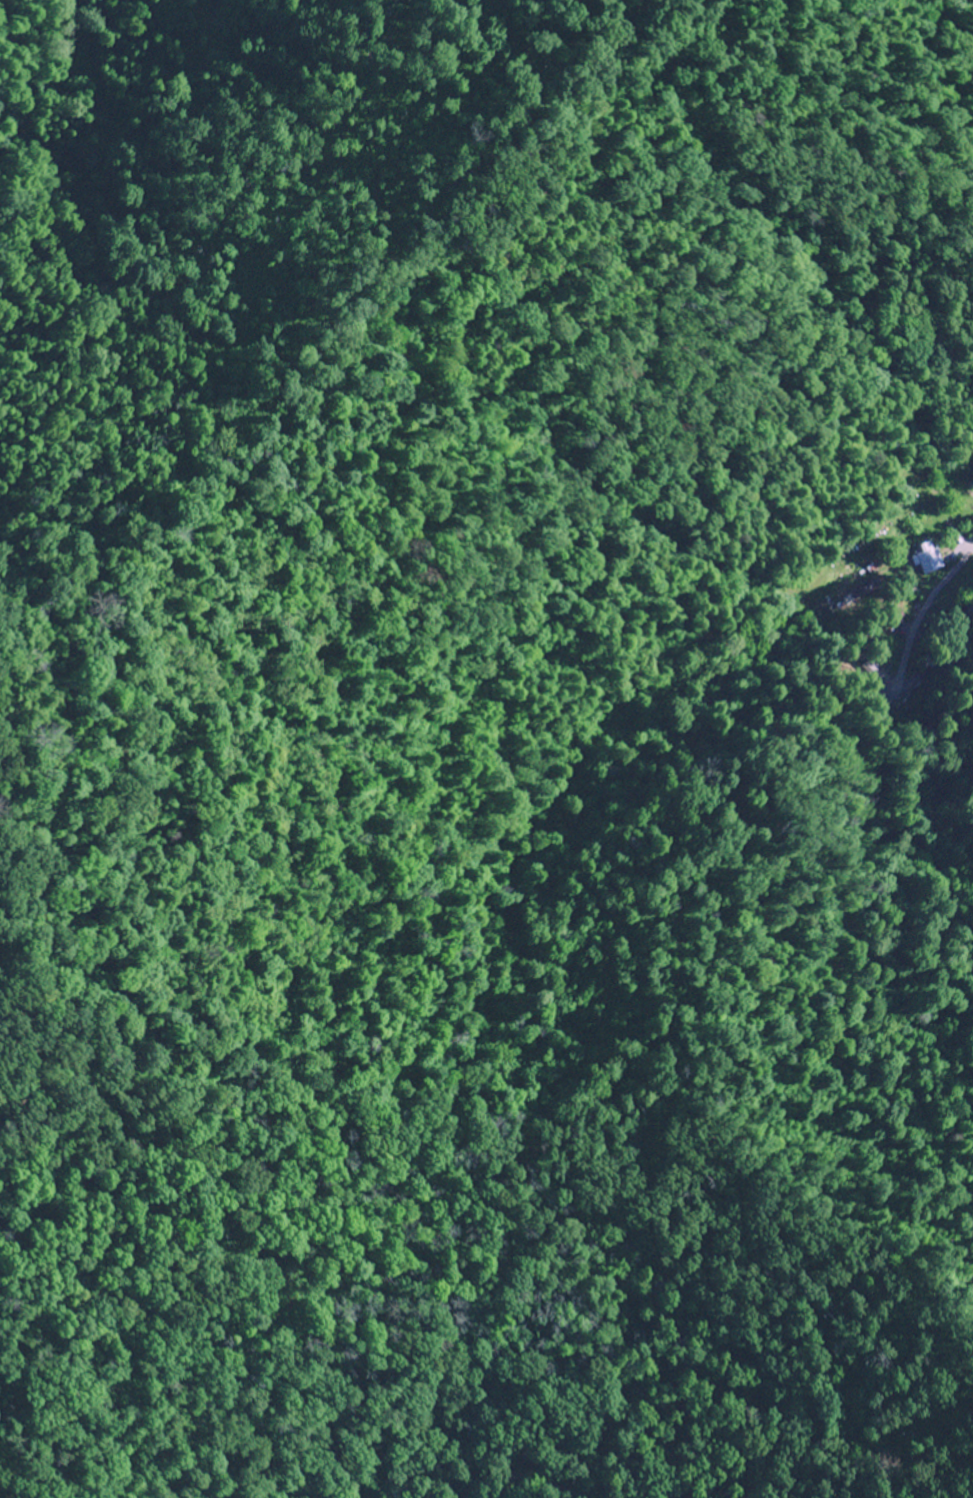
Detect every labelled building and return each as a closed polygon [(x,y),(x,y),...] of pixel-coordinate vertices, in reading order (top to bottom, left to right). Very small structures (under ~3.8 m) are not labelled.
[(921,575),(939,569),(931,542),(912,548),(921,575)]
